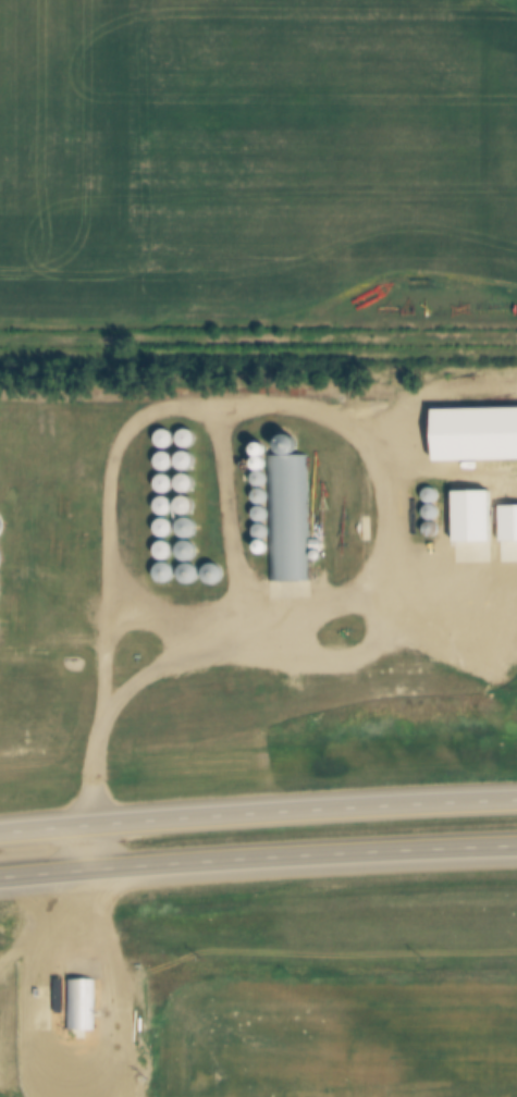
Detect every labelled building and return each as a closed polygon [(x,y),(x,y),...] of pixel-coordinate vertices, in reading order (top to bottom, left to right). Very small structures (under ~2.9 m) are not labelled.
[(435,410),(516,409),(516,461),(435,461),(435,410)] [(159,435),(160,440),(163,443),(168,444),(172,443),(175,439),(176,434),(175,430),(172,427),(168,426),(163,427),(160,430),(159,435)] [(181,434),(182,439),(185,442),(189,443),(194,442),(197,439),(198,434),(197,430),(194,427),(189,426),(185,427),(182,430),(181,434)] [(282,444),(283,448),(287,452),(292,454),(296,452),(299,448),(300,444),(299,440),(296,435),(292,434),(286,436),(283,440),(282,444)] [(257,451),(257,454),(260,456),(263,457),(266,456),(269,454),(269,451),(269,447),(266,445),(262,444),(259,445),(257,447),(257,451)] [(158,457),(160,461),(163,465),(168,466),(172,465),(175,461),(176,456),(175,452),(172,448),(168,447),(162,448),(159,453),(158,457)] [(180,459),(181,464),(184,467),(188,468),(193,467),(196,464),(197,459),(196,455),(193,452),(188,451),(184,452),(181,455),(180,459)] [(272,455),(312,454),(315,579),(274,579),(272,455)] [(257,465),(258,467),(260,470),(263,470),(267,470),(269,467),(270,464),(269,460),(267,458),(263,458),(260,458),(258,461),(257,465)] [(158,479),(160,483),(163,486),(168,488),(172,486),(175,483),(176,479),(175,474),(172,471),(168,470),(162,471),(159,474),(158,479)] [(180,482),(181,486),(184,490),(188,491),(193,490),(196,486),(197,482),(196,477),(193,473),(188,472),(184,474),(181,478),(180,482)] [(255,480),(256,484),(259,486),(262,488),(267,486),(269,484),(270,480),(269,477),(267,473),(262,472),(259,473),(256,477),(255,480)] [(426,496),(427,501),(430,503),(433,504),(438,503),(440,501),(441,496),(440,493),(436,490),(433,489),(429,490),(427,493),(426,496)] [(255,497),(256,502),(259,505),(263,505),(267,504),(270,502),(271,497),(270,494),(267,491),(262,490),(259,491),(256,494),(255,497)] [(158,502),(159,506),(162,509),(167,510),(172,509),(175,506),(176,502),(175,496),(171,493),(167,492),(162,493),(159,497),(158,502)] [(455,493),(492,492),(493,544),(456,545),(455,493)] [(179,504),(181,508),(184,511),(188,513),(193,511),(196,508),(197,504),(196,500),(193,496),(188,495),(184,496),(181,500),(179,504)] [(426,513),(427,517),(430,519),(433,520),(438,519),(440,517),(441,513),(440,509),(438,506),(433,505),(430,506),(427,509),(426,513)] [(256,516),(257,520),(259,522),(263,523),(267,522),(270,520),(271,516),(270,513),(267,509),(263,508),(259,509),(257,513),(256,516)] [(158,523),(159,528),(162,531),(167,532),(171,531),(174,528),(175,523),(174,518),(171,515),(167,514),(162,516),(159,519),(158,523)] [(177,525),(180,530),(183,533),(188,534),(194,533),(198,529),(199,523),(198,518),(194,515),(188,514),(183,515),(180,519),(177,525)] [(426,529),(427,533),(430,535),(433,537),(438,535),(441,533),(441,529),(440,526),(438,522),(433,521),(430,522),(427,526),(426,529)] [(256,533),(257,537),(260,540),(263,541),(268,540),(270,537),(271,533),(270,529),(268,526),(263,526),(260,527),(257,529),(256,533)] [(179,546),(180,552),(184,556),(189,557),(195,555),(198,552),(200,546),(198,541),(195,537),(189,535),(184,538),(180,541),(179,546)] [(157,546),(159,551),(162,554),(167,555),(171,554),(174,551),(175,546),(174,541),(171,538),(167,537),(161,538),(158,542),(157,546)] [(258,550),(258,553),(261,555),(264,556),(268,555),(270,553),(270,550),(270,546),(267,543),(263,543),(260,544),(258,546),(258,550)] [(156,568),(158,574),(161,578),(167,579),(172,578),(176,574),(177,568),(176,563),(172,559),(167,557),(161,559),(158,563),(156,568)] [(180,569),(182,575),(185,579),(190,580),(196,579),(200,575),(201,569),(199,564),(196,560),(190,558),(185,560),(181,564),(180,569)] [(205,570),(206,576),(210,579),(216,580),(220,579),(224,575),(225,569),(224,564),(220,560),(214,559),(209,560),(206,565),(205,570)] [(71,979),(99,979),(99,1034),(71,1034),(71,979)]
